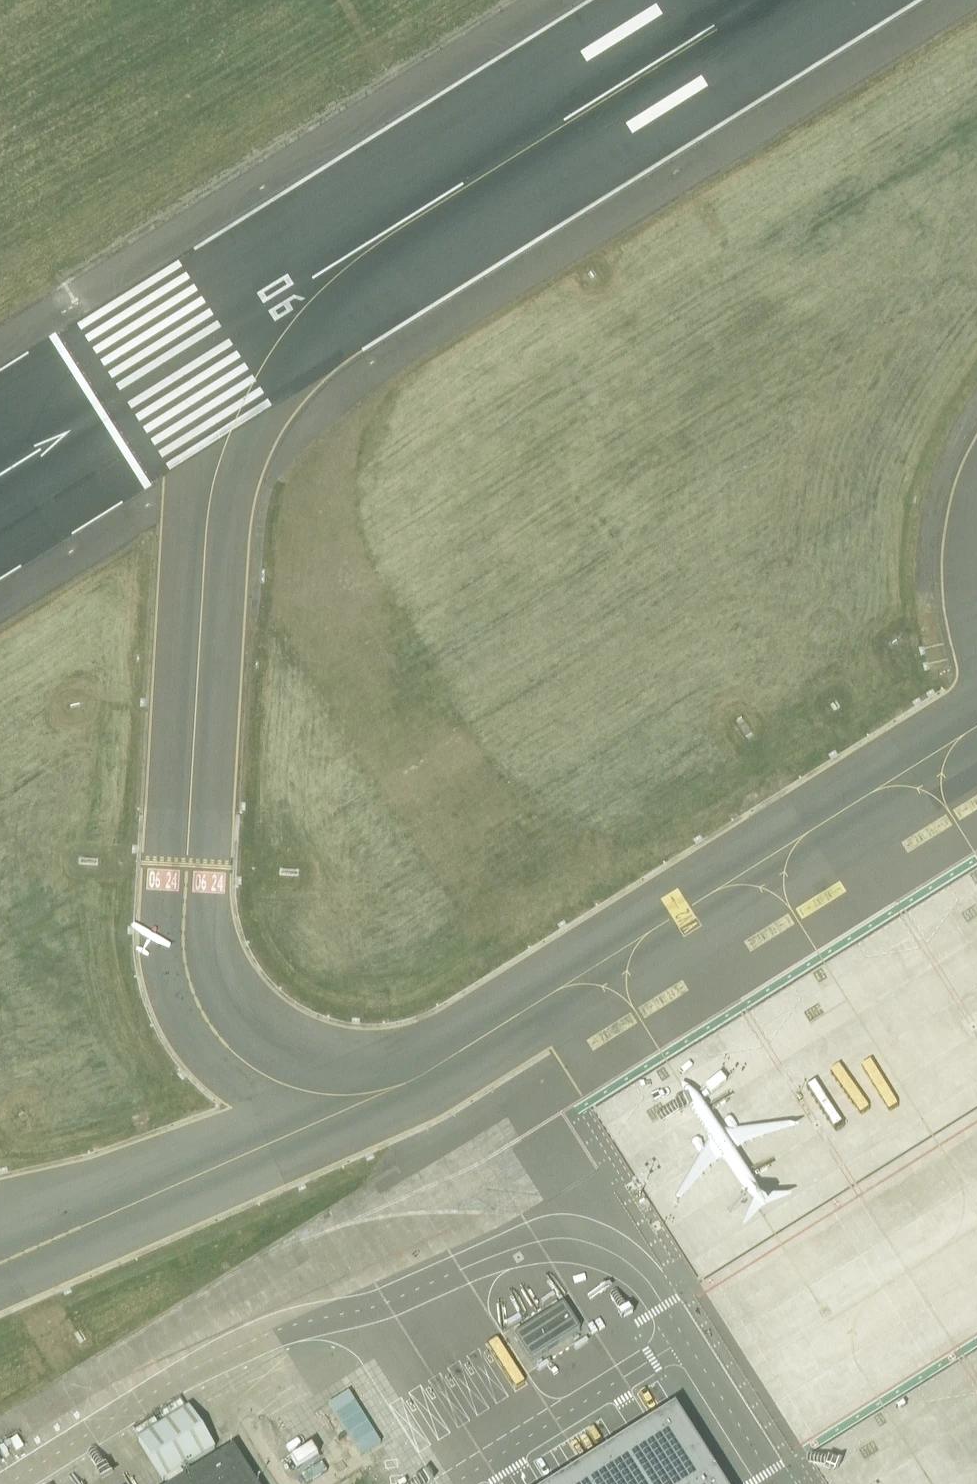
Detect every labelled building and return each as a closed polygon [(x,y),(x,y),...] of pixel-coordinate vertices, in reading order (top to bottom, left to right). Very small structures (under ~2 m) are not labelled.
[(563,1304),(513,1335),(529,1361),(579,1329),(563,1304)] [(184,1477),(183,1478),(180,1473),(215,1450),(187,1407),(165,1422),(159,1412),(138,1425),(144,1434),(135,1440),(163,1483),(165,1481),(167,1483),(188,1483),(184,1477)] [(673,1409),(553,1483),(720,1483),(673,1409)] [(232,1448),(184,1477),(188,1483),(254,1483),(232,1448)]
